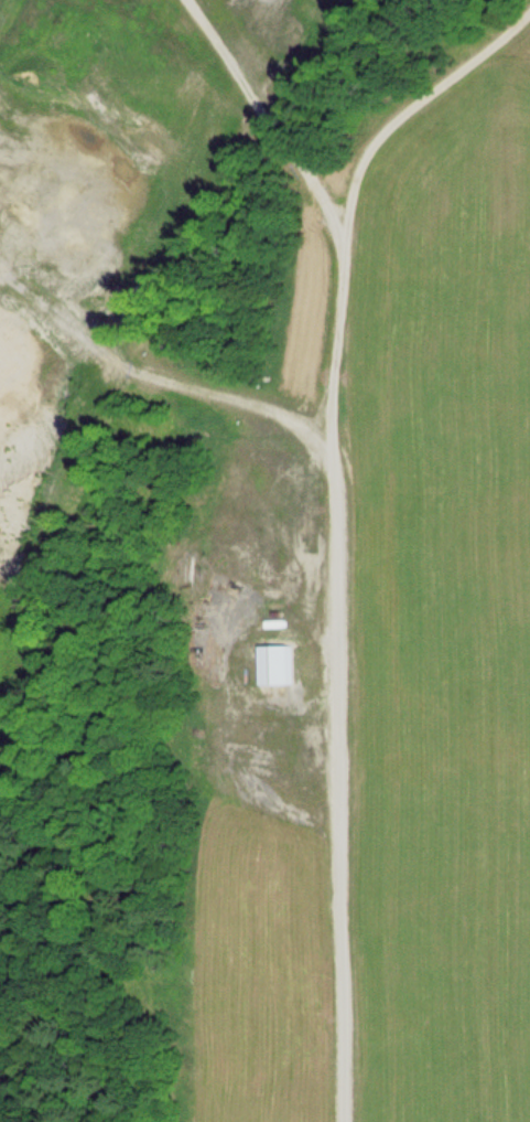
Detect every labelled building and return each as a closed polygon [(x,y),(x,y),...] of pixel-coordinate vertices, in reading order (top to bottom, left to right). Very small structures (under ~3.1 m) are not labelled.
[(268,646),(268,686),(297,686),(297,646),(268,646)]
